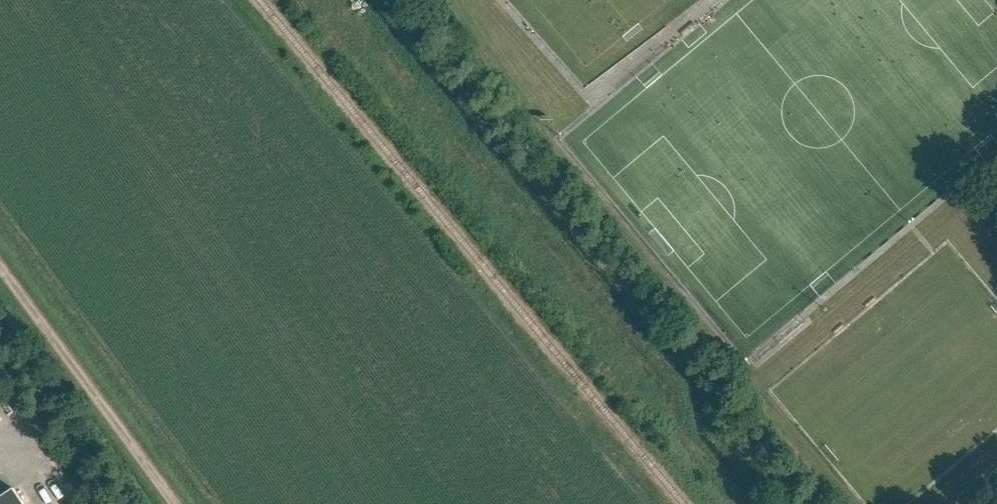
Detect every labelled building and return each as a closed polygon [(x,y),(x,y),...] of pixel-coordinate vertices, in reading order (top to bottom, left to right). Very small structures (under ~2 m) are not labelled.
[(14,489),(0,498),(0,503),(24,503),(14,489)]
